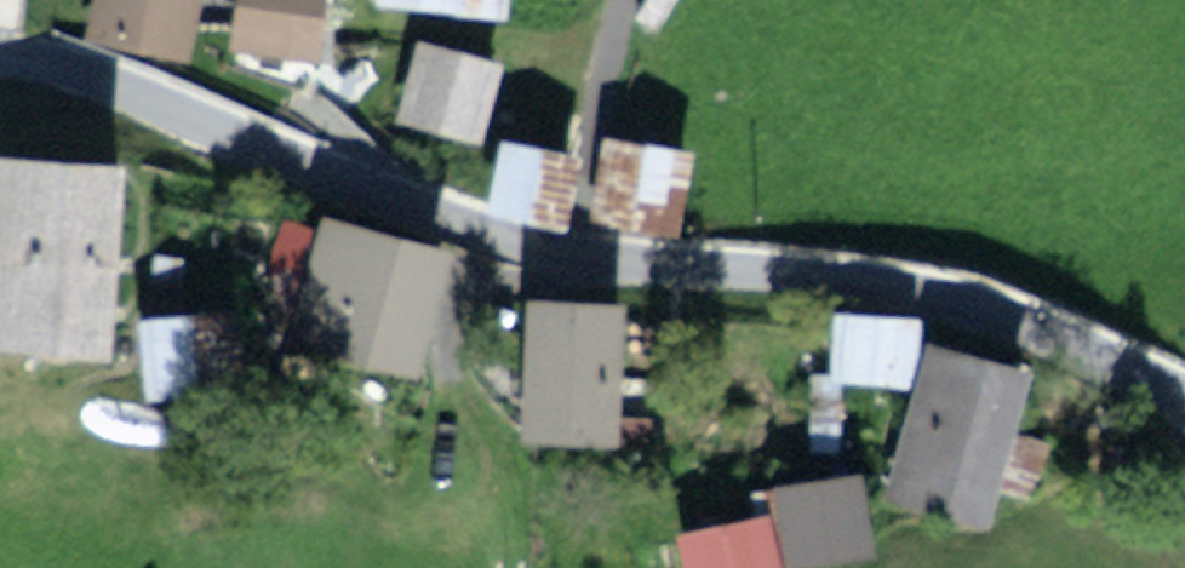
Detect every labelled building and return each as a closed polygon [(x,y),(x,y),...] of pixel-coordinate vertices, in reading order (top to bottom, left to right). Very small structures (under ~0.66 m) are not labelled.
[(23,21),(25,0),(0,0),(0,19),(23,21)] [(241,15),(237,39),(309,52),(321,0),(245,0),(241,15)] [(386,0),(454,8),(454,12),(500,15),(501,0),(387,0),(386,0)] [(487,76),(426,58),(409,120),(471,137),(487,76)] [(682,159),(610,143),(597,216),(669,231),(682,159)] [(568,164),(511,151),(500,208),(557,221),(568,164)] [(5,170),(0,230),(0,297),(23,299),(20,351),(100,359),(103,321),(56,315),(57,303),(104,308),(109,259),(111,259),(119,179),(5,170)] [(357,241),(329,232),(299,339),(310,342),(310,345),(331,351),(331,350),(404,371),(435,261),(358,238),(357,241)] [(181,263),(156,260),(154,285),(179,289),(181,263)] [(614,307),(536,307),(531,433),(610,440),(611,420),(614,307)] [(227,318),(149,325),(157,395),(233,387),(227,318)] [(908,328),(845,322),(840,372),(902,378),(908,328)] [(1022,380),(950,358),(938,398),(920,393),(914,413),(930,419),(904,503),(979,525),(991,484),(1027,495),(1043,449),(1005,437),(1022,380)] [(837,450),(838,398),(811,394),(812,447),(837,450)] [(610,445),(648,445),(649,421),(611,420),(610,440),(610,445)] [(853,484),(784,492),(795,561),(863,553),(853,484)] [(761,525),(688,541),(694,567),(770,567),(761,525)]
